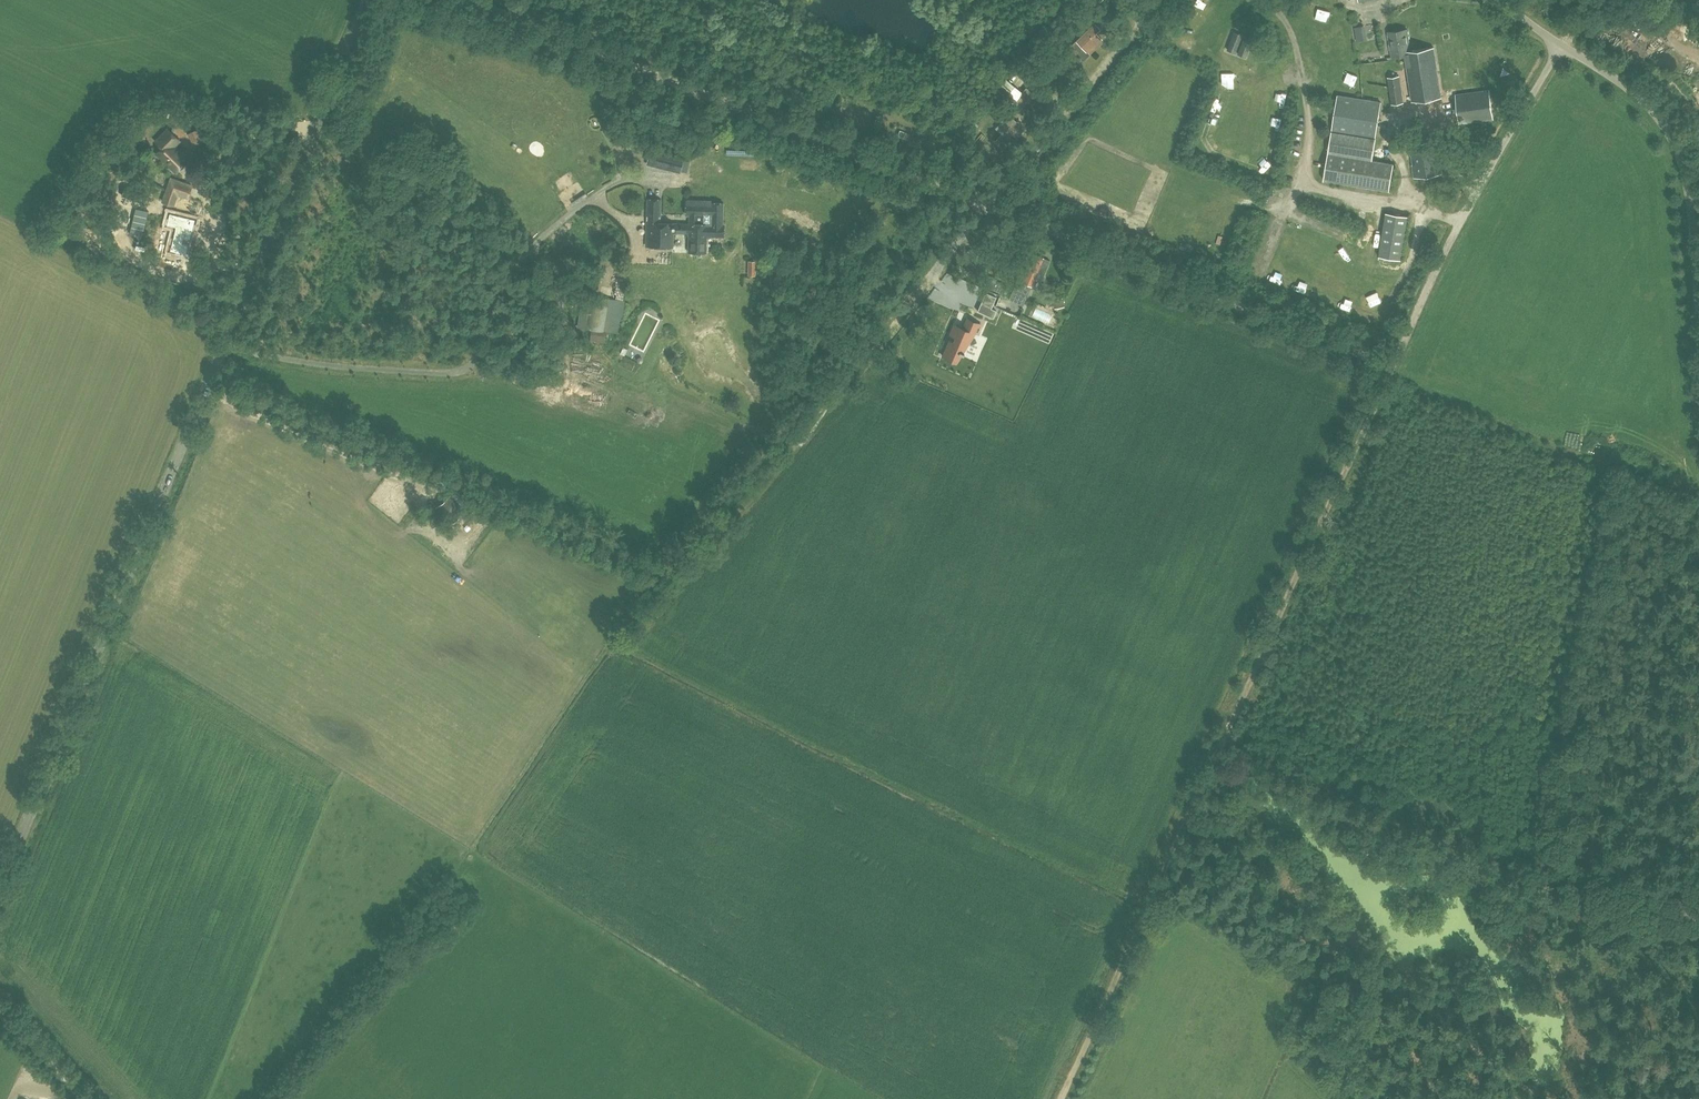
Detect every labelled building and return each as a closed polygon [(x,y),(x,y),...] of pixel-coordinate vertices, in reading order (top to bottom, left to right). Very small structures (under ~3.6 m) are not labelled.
[(1087,51),(1101,38),(1097,33),(1101,29),(1096,24),(1070,47),(1083,61),(1090,54),(1087,51)] [(1355,28),(1357,41),(1367,40),(1365,26),(1355,28)] [(1405,55),(1409,77),(1413,101),(1442,97),(1438,72),(1434,47),(1410,51),(1407,29),(1388,32),(1392,57),(1405,55)] [(1406,102),(1401,75),(1388,77),(1392,104),(1406,102)] [(1014,99),(1009,106),(1013,109),(1018,103),(1022,106),(1033,93),(1027,88),(1016,101),(1014,99)] [(1460,123),(1493,118),(1489,90),(1456,95),(1460,123)] [(1390,191),(1395,164),(1373,161),(1382,103),(1363,99),(1338,95),(1324,180),(1390,191)] [(1025,128),(1008,114),(997,128),(1014,142),(1025,128)] [(622,133),(617,125),(605,131),(610,140),(622,133)] [(190,159),(186,156),(188,153),(181,146),(179,148),(175,144),(181,138),(169,128),(157,139),(164,145),(156,154),(176,174),(190,159)] [(198,128),(188,134),(194,145),(205,140),(198,128)] [(918,138),(912,136),(909,143),(906,141),(906,140),(901,139),(898,148),(913,153),(918,138)] [(1442,173),(1437,140),(1410,144),(1415,177),(1442,173)] [(675,156),(672,170),(680,172),(684,158),(675,156)] [(171,176),(161,202),(175,206),(179,196),(188,199),(194,184),(171,176)] [(125,186),(122,195),(144,203),(148,193),(125,186)] [(574,205),(584,199),(582,196),(572,202),(574,205)] [(724,203),(712,203),(712,206),(687,205),(687,215),(689,215),(689,223),(661,222),(661,199),(648,199),(647,234),(649,234),(648,245),(674,246),(674,232),(689,233),(689,251),(707,252),(707,236),(724,237),(724,225),(724,203)] [(1409,216),(1386,212),(1379,257),(1402,261),(1409,216)] [(170,213),(167,225),(176,227),(172,241),(170,251),(187,255),(189,246),(190,246),(190,245),(189,245),(191,239),(191,240),(192,239),(191,238),(196,219),(170,213)] [(1051,261),(1036,254),(1023,283),(1017,280),(1009,299),(1023,306),(1038,273),(1044,276),(1051,261)] [(743,274),(748,274),(748,276),(757,276),(757,261),(748,261),(743,261),(743,274)] [(1010,280),(1014,271),(1006,267),(1001,276),(1010,280)] [(996,281),(993,290),(1004,295),(1008,286),(996,281)] [(590,295),(586,328),(604,331),(609,298),(590,295)] [(982,301),(978,309),(993,315),(996,308),(991,306),(982,301)] [(1038,308),(1033,316),(1050,325),(1055,316),(1038,308)] [(951,335),(942,355),(948,358),(956,361),(960,352),(963,353),(964,354),(965,352),(964,351),(963,351),(967,342),(971,332),(975,334),(976,332),(977,332),(978,332),(981,327),(980,327),(982,324),(967,318),(962,328),(954,324),(949,334),(951,335)] [(973,354),(970,368),(981,370),(984,357),(973,354)] [(967,378),(969,368),(963,367),(961,377),(967,378)] [(466,511),(452,494),(435,508),(450,525),(466,511)]
